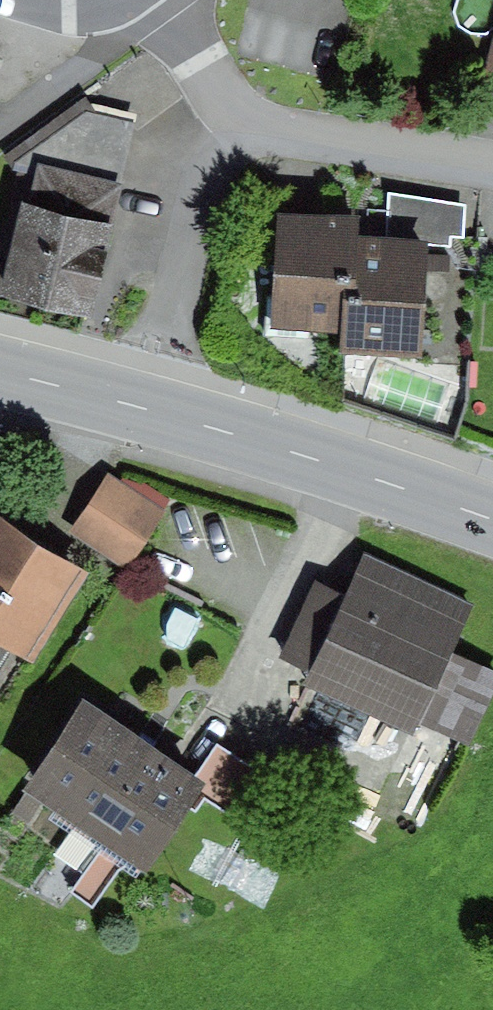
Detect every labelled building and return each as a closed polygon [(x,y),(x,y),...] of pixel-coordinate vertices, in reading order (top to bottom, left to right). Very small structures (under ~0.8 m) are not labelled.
[(39,167),(121,185),(132,123),(86,111),(16,162),(39,167)] [(121,185),(39,167),(31,204),(23,202),(1,298),(91,318),(121,185)] [(390,192),(387,237),(433,239),(432,247),(450,247),(450,237),(462,237),(464,206),(390,192)] [(349,218),(277,213),(269,329),(341,334),(349,218)] [(360,219),(349,218),(341,334),(340,355),(425,360),(432,247),(433,239),(387,237),(359,235),(360,219)] [(162,512),(103,474),(67,529),(126,567),(162,512)] [(0,528),(0,652),(7,657),(64,570),(0,528)] [(466,615),(364,557),(300,671),(403,727),(466,615)] [(198,768),(85,692),(25,782),(148,864),(189,800),(207,774),(198,768)] [(217,740),(198,768),(207,774),(189,800),(197,805),(206,792),(226,805),(254,765),(217,740)]
